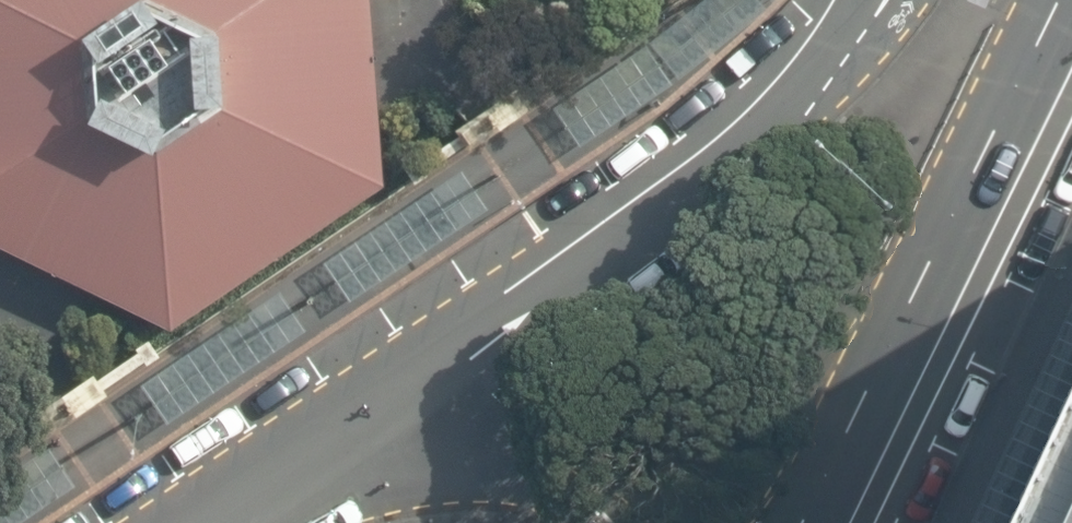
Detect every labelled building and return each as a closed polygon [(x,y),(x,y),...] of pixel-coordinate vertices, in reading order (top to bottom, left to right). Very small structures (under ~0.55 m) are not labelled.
[(372,0),(0,0),(0,242),(171,326),(385,183),(372,0)] [(681,79),(769,11),(760,0),(709,0),(653,44),(681,79)] [(674,85),(648,46),(555,108),(581,146),(674,85)] [(490,210),(465,172),(327,263),(352,301),(490,210)] [(309,332),(282,292),(143,384),(170,424),(309,332)] [(1015,522),(1071,522),(1071,403),(1015,522)] [(78,488),(53,449),(0,483),(0,522),(23,522),(78,488)]
